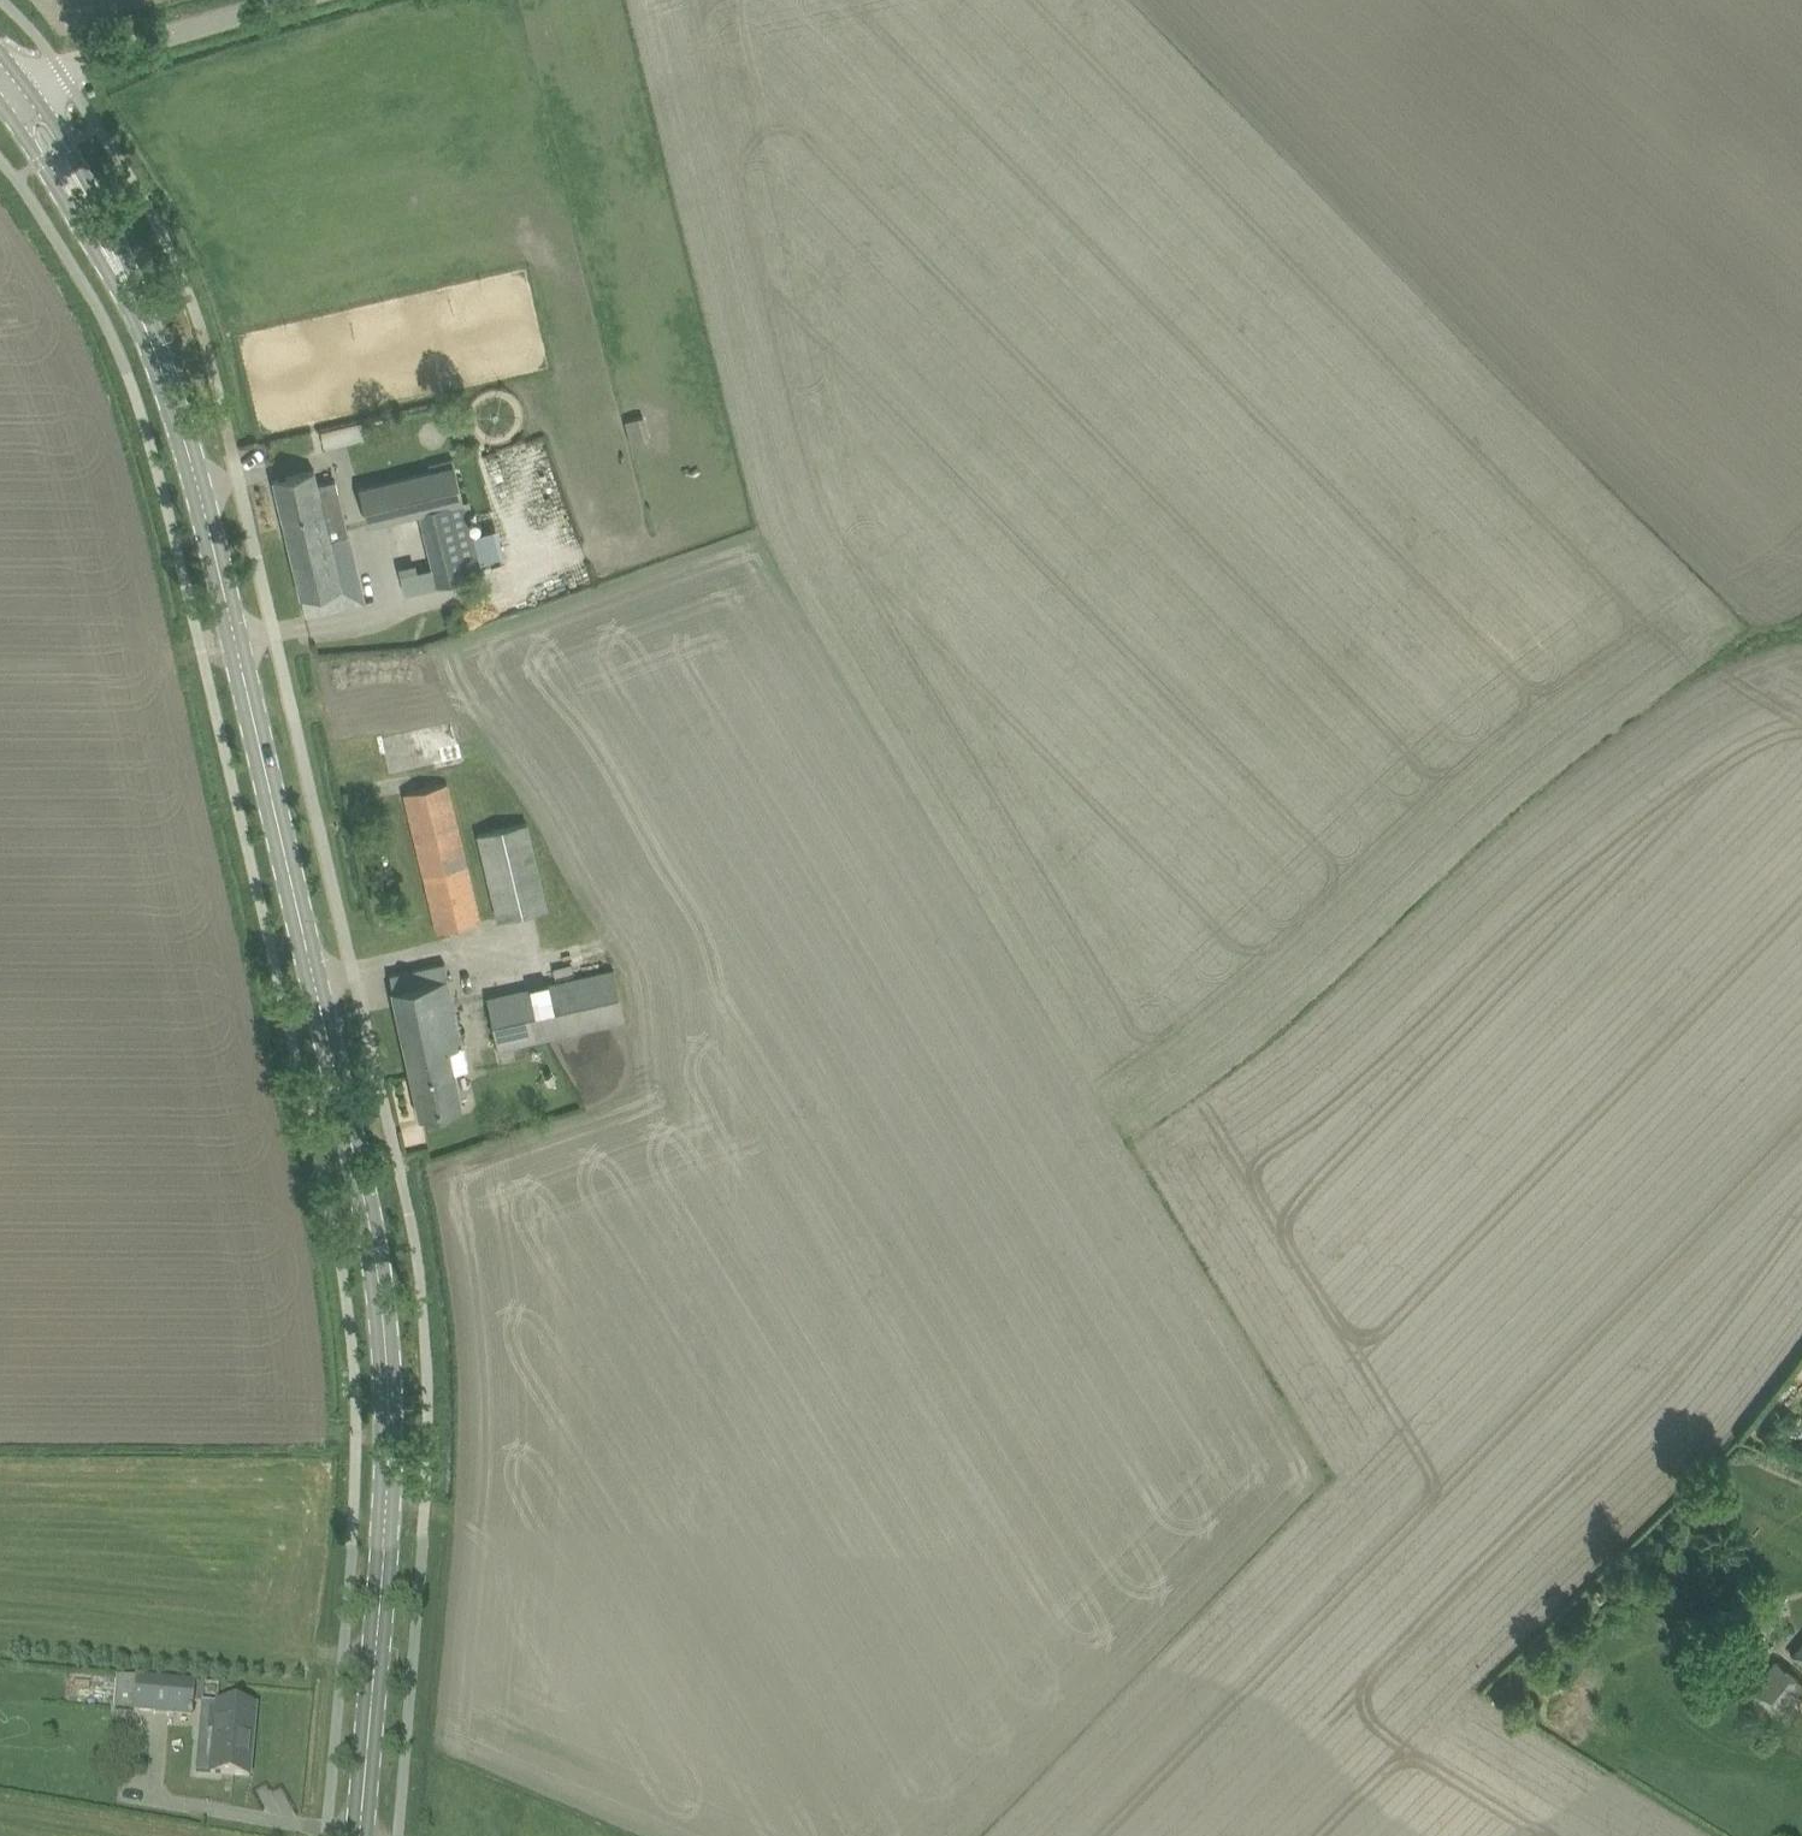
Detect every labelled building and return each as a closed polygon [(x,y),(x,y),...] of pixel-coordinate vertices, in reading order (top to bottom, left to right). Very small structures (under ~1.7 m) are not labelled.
[(644,415),(625,420),(631,444),(651,439),(644,415)] [(343,428),(323,432),(326,444),(345,439),(343,428)] [(401,572),(406,592),(481,573),(454,465),(359,488),(367,523),(420,511),(433,563),(401,572)] [(297,472),(274,477),(274,478),(306,614),(329,609),(364,601),(343,511),(335,478),(317,482),(314,468),(297,472)] [(406,791),(438,930),(479,920),(447,782),(406,791)] [(479,832),(499,917),(547,905),(528,820),(479,832)] [(389,973),(420,1116),(443,1111),(462,1108),(454,1070),(468,1067),(445,961),(389,973)] [(487,996),(497,1047),(625,1019),(615,969),(487,996)] [(1762,1614),(1754,1625),(1766,1634),(1774,1622),(1762,1614)] [(1792,1652),(1801,1660),(1801,1640),(1792,1652)] [(1724,1646),(1714,1659),(1723,1666),(1733,1653),(1724,1646)] [(1750,1689),(1780,1714),(1801,1687),(1801,1679),(1776,1657),(1750,1689)] [(115,1711),(191,1718),(194,1684),(118,1678),(115,1711)] [(201,1704),(194,1774),(209,1775),(224,1776),(248,1779),(254,1709),(230,1707),(216,1706),(201,1704)]
